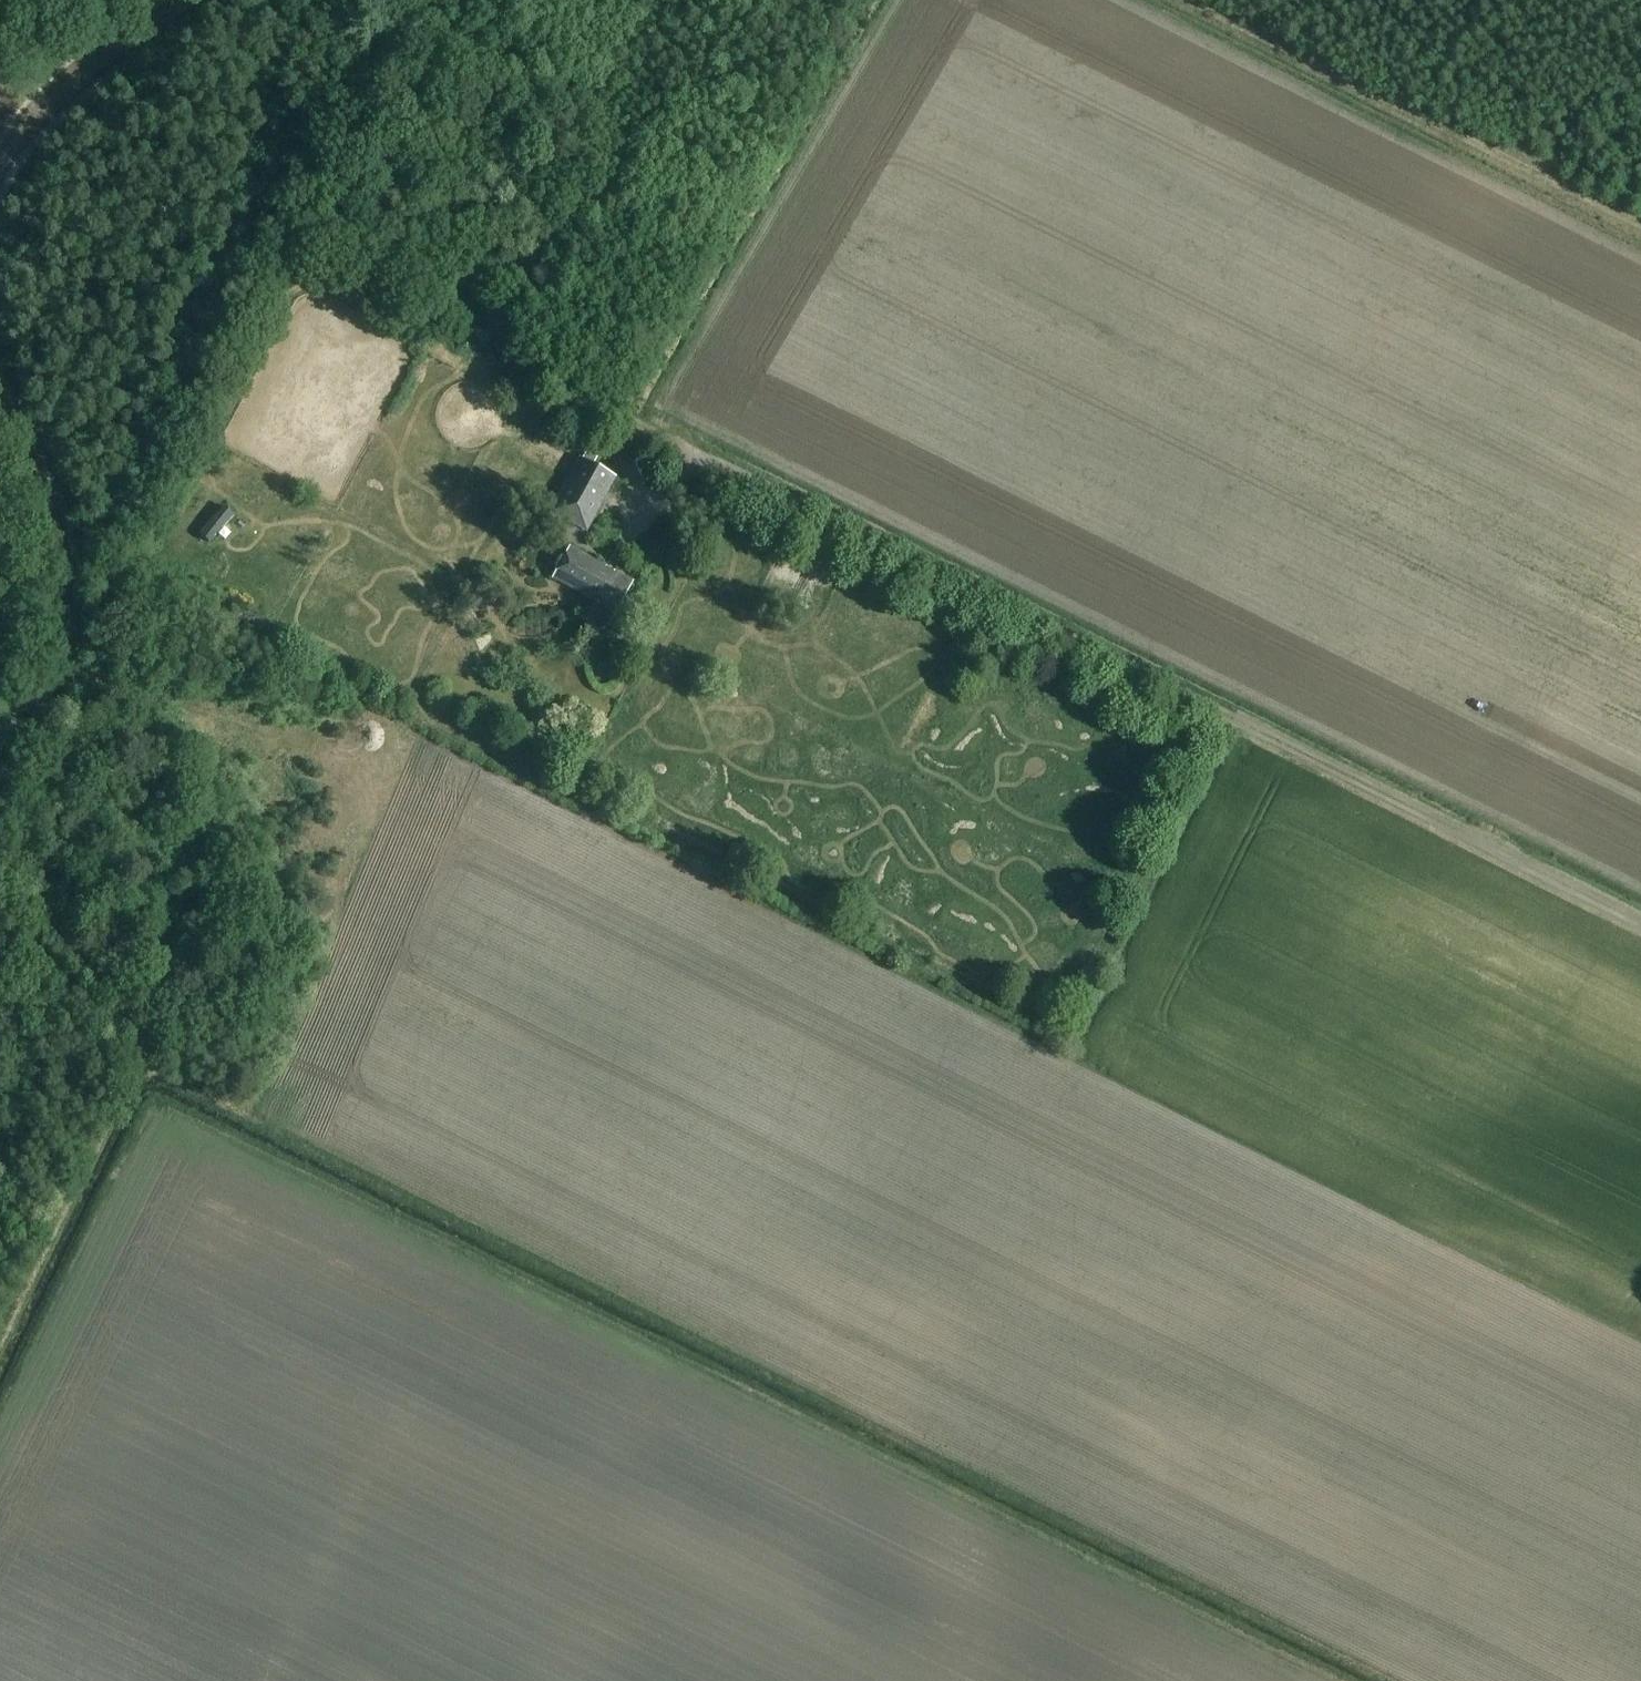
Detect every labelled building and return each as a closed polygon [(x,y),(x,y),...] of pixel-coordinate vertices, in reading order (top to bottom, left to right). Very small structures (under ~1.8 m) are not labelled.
[(588,531),(618,475),(581,455),(551,511),(588,531)] [(224,508),(198,535),(208,545),(234,517),(224,508)] [(615,613),(632,583),(567,546),(550,577),(615,613)] [(597,646),(605,633),(590,624),(582,638),(597,646)]
